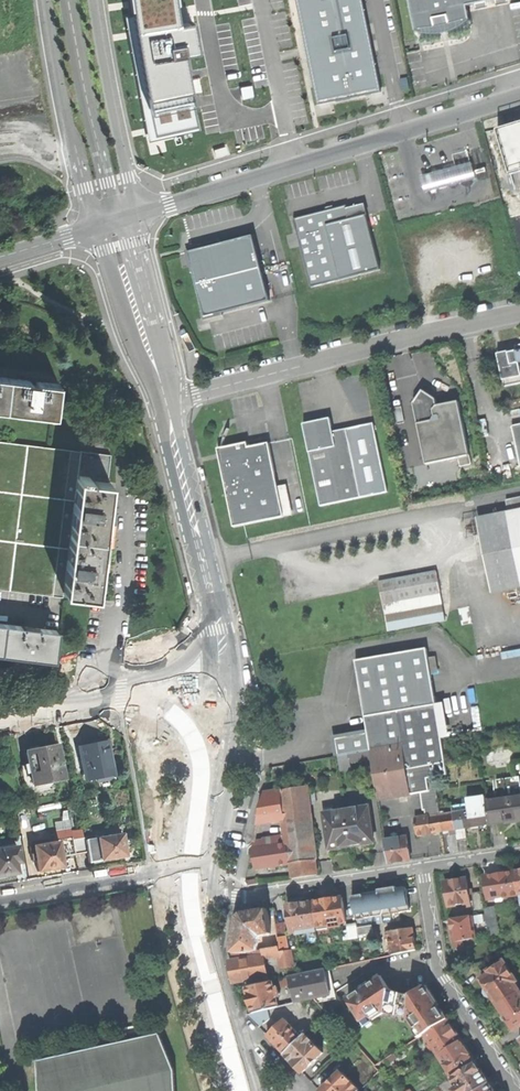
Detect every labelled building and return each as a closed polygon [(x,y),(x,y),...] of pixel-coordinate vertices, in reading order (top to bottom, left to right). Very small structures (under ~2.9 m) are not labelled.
[(135,30),(142,68),(157,139),(199,129),(183,53),(197,51),(192,23),(185,24),(179,25),(175,0),(131,0),(135,30)] [(381,92),(363,0),(298,0),(319,104),(381,92)] [(414,29),(419,33),(422,34),(429,35),(436,35),(442,34),(445,34),(448,33),(453,31),(461,28),(468,24),(471,20),(469,11),(468,6),(478,4),(489,2),(498,0),(408,0),(414,29)] [(408,78),(400,79),(402,91),(410,89),(408,78)] [(212,154),(277,138),(272,120),(207,137),(212,154)] [(502,130),(516,174),(519,173),(519,125),(502,130)] [(468,149),(472,163),(476,179),(488,176),(481,146),(468,149)] [(476,179),(472,163),(421,176),(425,193),(476,179)] [(333,209),(294,219),(311,285),(381,266),(367,214),(363,201),(347,205),(333,209)] [(218,243),(187,251),(203,315),(270,300),(262,268),(258,254),(253,234),(218,243)] [(505,387),(519,384),(519,345),(515,346),(516,351),(512,352),(510,353),(509,351),(498,354),(505,387)] [(5,410),(9,379),(0,377),(0,410),(5,410)] [(55,417),(59,385),(42,383),(43,379),(35,378),(29,377),(29,381),(9,379),(5,410),(55,417)] [(459,457),(469,455),(459,401),(447,404),(438,405),(437,400),(422,390),(413,404),(427,465),(459,457)] [(320,507),(388,493),(373,423),(333,432),(330,418),(317,421),(307,423),(303,424),(320,507)] [(63,597),(64,593),(77,479),(79,479),(80,475),(90,476),(89,480),(108,482),(111,455),(0,442),(0,590),(63,597)] [(244,526),(284,518),(278,486),(275,474),(269,444),(248,448),(247,443),(241,445),(218,449),(223,474),(234,528),(244,526)] [(469,455),(459,457),(460,467),(471,464),(469,455)] [(77,479),(64,593),(97,597),(101,566),(107,509),(111,482),(108,482),(89,480),(90,476),(80,475),(79,479),(77,479)] [(506,500),(509,512),(519,568),(519,497),(506,500)] [(519,587),(519,568),(509,512),(477,519),(492,593),(519,587)] [(382,597),(386,615),(402,612),(400,602),(441,594),(437,571),(380,582),(380,586),(382,597)] [(446,620),(441,594),(400,602),(402,612),(386,615),(389,631),(436,622),(446,620)] [(30,658),(55,661),(59,631),(6,625),(2,655),(30,658)] [(373,758),(379,797),(421,790),(436,788),(448,786),(425,649),(356,661),(367,724),(368,733),(371,750),(350,754),(352,761),(373,758)] [(339,756),(350,754),(371,750),(368,733),(336,738),(339,756)] [(97,778),(112,774),(106,742),(93,745),(81,747),(83,759),(82,760),(85,770),(86,771),(87,780),(97,778)] [(54,781),(64,779),(57,746),(40,750),(27,752),(29,764),(22,766),(27,791),(44,788),(44,791),(55,789),(54,781)] [(519,819),(519,796),(516,776),(494,780),(497,799),(486,801),(490,824),(514,820),(519,819)] [(293,879),(318,875),(310,806),(309,795),(308,786),(264,793),(258,823),(284,816),(286,835),(272,838),(274,846),(254,849),(253,850),(254,859),(256,869),(291,864),(293,879)] [(425,809),(439,808),(436,788),(421,790),(423,809),(425,809)] [(316,794),(309,795),(310,806),(317,805),(316,794)] [(474,827),(490,824),(486,801),(486,796),(467,799),(468,804),(453,806),(454,814),(456,829),(457,834),(458,842),(467,840),(465,828),(474,827)] [(367,843),(374,842),(369,810),(359,811),(359,808),(347,810),(352,845),(367,843)] [(440,814),(439,808),(425,809),(426,817),(429,816),(440,814)] [(336,848),(352,845),(347,810),(335,812),(335,815),(325,817),(330,849),(336,848)] [(433,833),(456,829),(454,814),(430,817),(429,816),(426,817),(415,818),(418,836),(425,834),(425,835),(429,834),(433,834),(433,833)] [(73,837),(72,837),(74,853),(89,851),(90,862),(105,859),(125,856),(124,849),(132,847),(130,833),(87,840),(86,837),(73,839),(73,837)] [(459,850),(458,842),(457,834),(449,835),(451,851),(459,850)] [(36,860),(38,871),(50,869),(63,866),(61,856),(74,853),(72,837),(57,840),(57,842),(34,846),(35,854),(31,855),(33,860),(36,860)] [(404,861),(411,860),(407,837),(385,840),(389,864),(404,861)] [(255,841),(254,849),(274,846),(272,838),(255,841)] [(5,876),(5,875),(18,873),(16,863),(20,862),(18,846),(7,848),(6,845),(0,846),(0,877),(5,876)] [(489,899),(519,894),(516,871),(500,873),(486,875),(489,899)] [(468,906),(472,905),(467,878),(456,880),(445,882),(449,905),(468,903),(468,906)] [(356,918),(411,910),(410,905),(407,905),(407,903),(406,902),(407,902),(408,901),(409,899),(408,897),(407,896),(405,895),(404,888),(388,890),(388,891),(385,892),(377,893),(377,892),(364,894),(364,895),(362,895),(353,897),(356,918)] [(476,909),(485,908),(483,891),(473,893),(476,909)] [(328,899),(314,902),(317,926),(330,924),(331,928),(342,926),(341,923),(347,922),(344,897),(328,899)] [(301,904),(289,906),(293,933),(297,932),(297,930),(317,926),(314,902),(301,904)] [(496,914),(495,906),(485,908),(486,915),(496,914)] [(248,952),(258,950),(259,939),(263,934),(271,933),(268,909),(243,912),(238,918),(235,933),(232,952),(237,952),(248,952)] [(498,922),(496,914),(486,915),(488,927),(491,926),(491,923),(498,922)] [(473,916),(452,919),(453,930),(455,942),(477,937),(473,916)] [(344,930),(358,928),(358,927),(357,922),(347,924),(348,929),(343,929),(345,939),(346,939),(344,930)] [(499,933),(498,922),(491,923),(491,926),(493,934),(499,933)] [(374,932),(373,924),(358,927),(358,928),(359,935),(374,932)] [(359,935),(358,928),(344,930),(346,939),(359,937),(359,935)] [(414,928),(389,932),(390,935),(386,936),(387,939),(390,938),(393,954),(417,950),(416,940),(414,928)] [(287,937),(287,935),(278,937),(279,940),(280,946),(281,952),(290,950),(287,937)] [(266,949),(280,946),(279,940),(265,942),(266,949)] [(238,959),(264,954),(263,949),(258,950),(248,952),(237,952),(238,959)] [(295,966),(294,960),(293,950),(290,950),(281,952),(279,952),(279,955),(281,968),(295,966)] [(269,976),(266,958),(265,954),(264,954),(238,959),(231,960),(232,971),(234,981),(269,976)] [(515,982),(511,976),(512,973),(506,963),(501,963),(494,967),(493,972),(482,979),(488,988),(487,989),(486,992),(487,993),(489,995),(491,995),(492,995),(499,1004),(519,990),(519,989),(515,982)] [(326,969),(310,972),(312,983),(300,985),(304,1000),(331,994),(328,981),(326,969)] [(298,975),(300,985),(312,983),(310,972),(298,975)] [(296,1002),(304,1000),(300,985),(298,975),(290,977),(296,1002)] [(386,987),(391,989),(386,981),(382,975),(378,978),(386,987)] [(440,1004),(430,989),(423,992),(418,994),(413,994),(409,994),(403,993),(397,992),(391,989),(386,987),(378,978),(375,980),(371,984),(369,987),(368,984),(348,997),(364,1021),(371,1017),(373,1020),(385,1013),(409,1018),(417,1030),(421,1028),(425,1034),(426,1033),(449,1019),(443,1009),(438,1006),(440,1004)] [(251,1000),(254,1013),(269,1009),(280,1006),(278,997),(281,996),(278,986),(275,987),(273,980),(247,986),(251,1000)] [(423,992),(430,989),(427,985),(420,990),(413,994),(418,994),(423,992)] [(499,1004),(505,1013),(504,1015),(503,1016),(503,1018),(505,1020),(507,1020),(509,1019),(515,1029),(519,1026),(519,990),(499,1004)] [(248,1014),(260,1026),(271,1018),(269,1009),(254,1013),(248,1014)] [(327,1025),(334,1018),(328,1012),(321,1018),(327,1025)] [(277,1044),(286,1053),(303,1036),(286,1019),(268,1035),(277,1044)] [(456,1029),(449,1019),(426,1033),(432,1042),(428,1044),(432,1050),(435,1048),(440,1055),(463,1040),(456,1029)] [(294,1062),(304,1072),(312,1064),(317,1059),(324,1052),(306,1033),(303,1036),(286,1053),(294,1062)] [(174,1071),(160,1035),(40,1062),(42,1090),(175,1090),(174,1071)] [(470,1050),(463,1040),(440,1055),(453,1076),(477,1061),(470,1050)] [(477,1061),(453,1076),(460,1086),(455,1089),(457,1090),(477,1090),(491,1082),(484,1072),(477,1061)] [(373,1077),(380,1070),(374,1064),(367,1070),(373,1077)] [(360,1090),(342,1071),(336,1077),(335,1077),(330,1082),(330,1083),(322,1090),(359,1090),(360,1090)] [(491,1082),(477,1090),(496,1090),(491,1082)]
